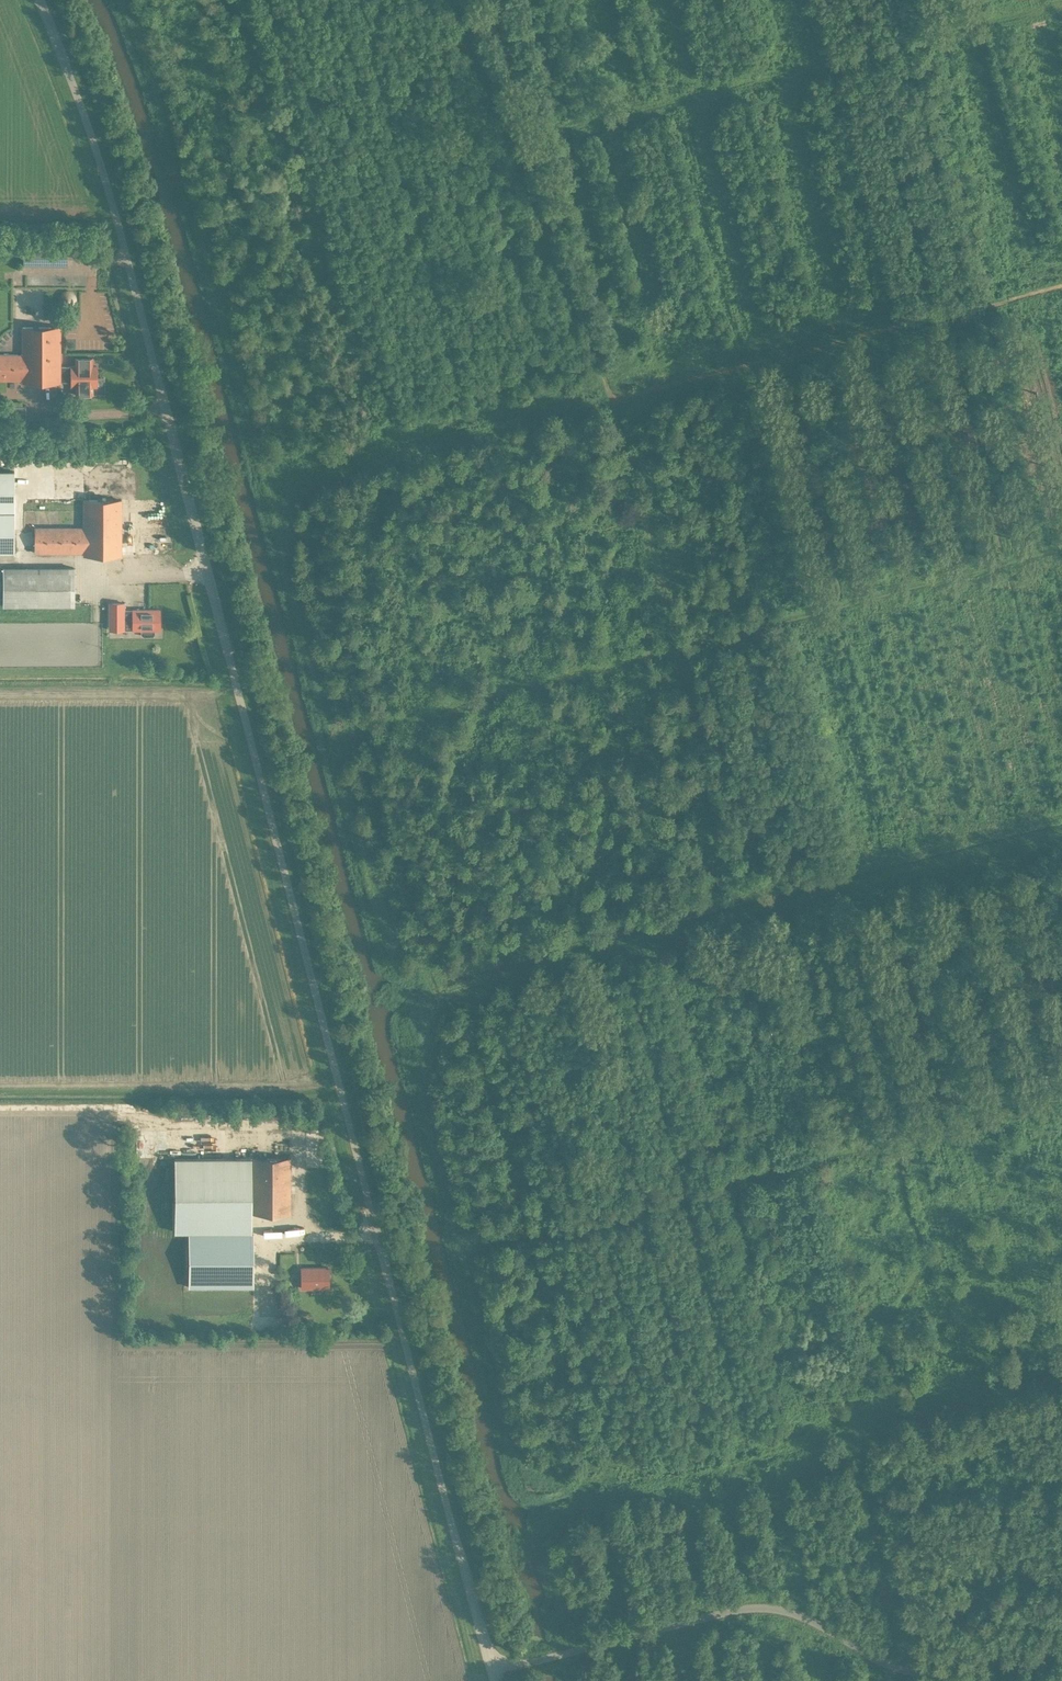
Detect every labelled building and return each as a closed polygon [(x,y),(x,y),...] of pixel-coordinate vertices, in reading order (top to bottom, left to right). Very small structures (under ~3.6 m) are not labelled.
[(71,260),(71,253),(27,253),(27,261),(71,260)] [(60,380),(60,367),(59,328),(9,328),(10,355),(0,355),(0,381),(22,381),(22,383),(60,382),(60,380)] [(75,357),(75,367),(71,367),(60,367),(60,380),(71,380),(71,387),(75,387),(75,395),(92,395),(92,387),(96,387),(96,366),(93,366),(93,356),(75,357)] [(103,373),(103,383),(99,383),(99,391),(108,390),(107,373),(103,373)] [(10,422),(26,421),(25,407),(10,407),(10,422)] [(14,512),(14,471),(0,471),(0,512),(14,512)] [(53,471),(52,478),(62,480),(63,473),(53,471)] [(121,555),(121,500),(83,500),(83,528),(35,528),(35,553),(83,553),(83,555),(121,555)] [(0,512),(0,553),(14,553),(14,512),(0,512)] [(74,606),(74,568),(2,568),(2,606),(74,606)] [(154,630),(159,630),(159,610),(132,610),(132,614),(126,614),(126,623),(132,623),(132,630),(141,630),(141,635),(143,636),(152,636),(154,635),(154,630)] [(251,1158),(174,1158),(174,1233),(189,1233),(251,1233),(251,1213),(251,1158)] [(290,1158),(251,1158),(251,1213),(290,1213),(290,1158)] [(252,1287),(252,1233),(251,1233),(189,1233),(188,1287),(252,1287)] [(310,1282),(301,1282),(301,1301),(328,1301),(328,1282),(326,1282),(326,1272),(310,1272),(310,1282)]
